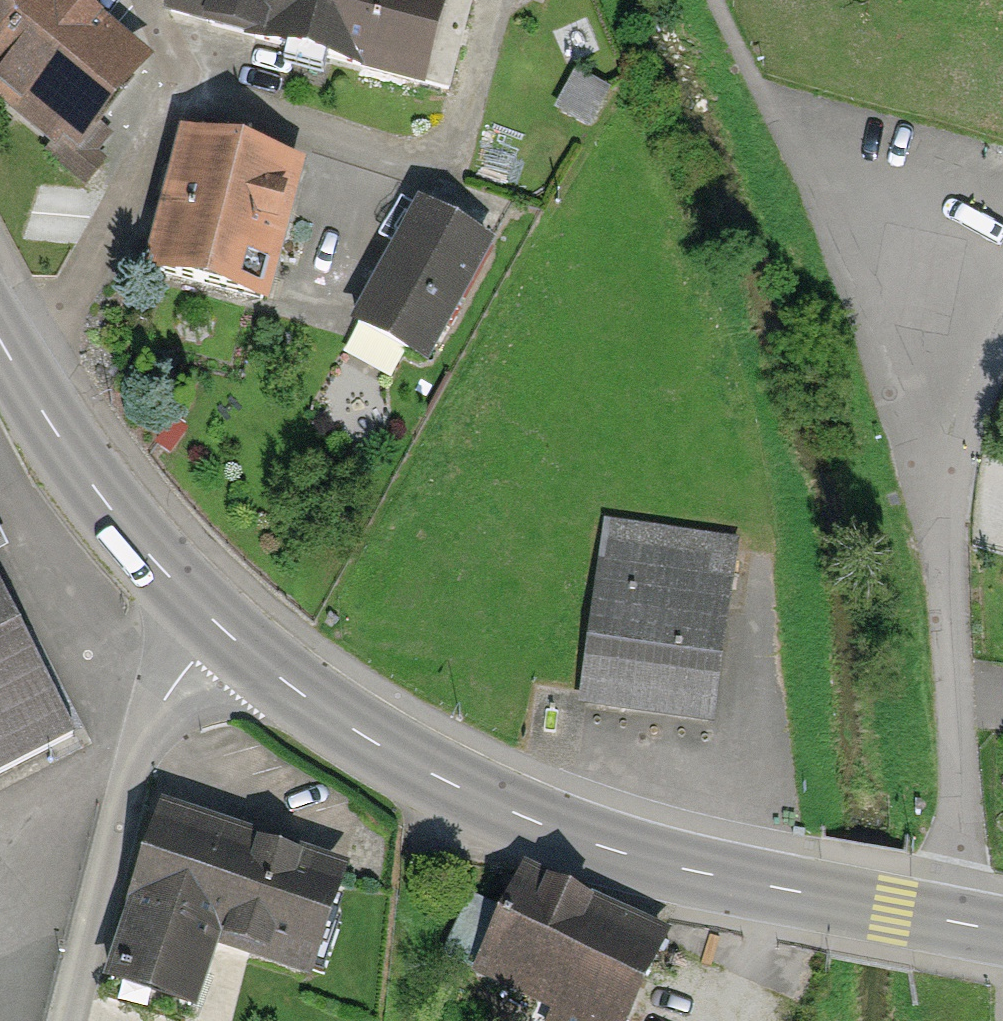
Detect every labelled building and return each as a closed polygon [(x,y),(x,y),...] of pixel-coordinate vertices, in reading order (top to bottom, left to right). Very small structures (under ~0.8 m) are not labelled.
[(72,138),(135,62),(60,0),(0,0),(0,79),(72,138)] [(171,11),(214,22),(220,0),(174,0),(171,11)] [(448,89),(472,0),(223,0),(262,10),(254,38),(448,89)] [(606,89),(579,75),(560,112),(587,125),(606,89)] [(298,169),(187,140),(153,269),(263,298),(298,169)] [(489,247),(422,209),(358,323),(424,361),(489,247)] [(734,537),(599,520),(577,694),(712,712),(734,537)] [(79,737),(0,580),(0,776),(79,737)] [(168,816),(107,996),(183,1020),(186,1020),(214,937),(305,967),(337,872),(246,841),(248,835),(209,822),(207,829),(168,816)] [(660,938),(523,874),(506,912),(471,896),(444,955),(560,1009),(555,1020),(622,1020),(660,938)]
